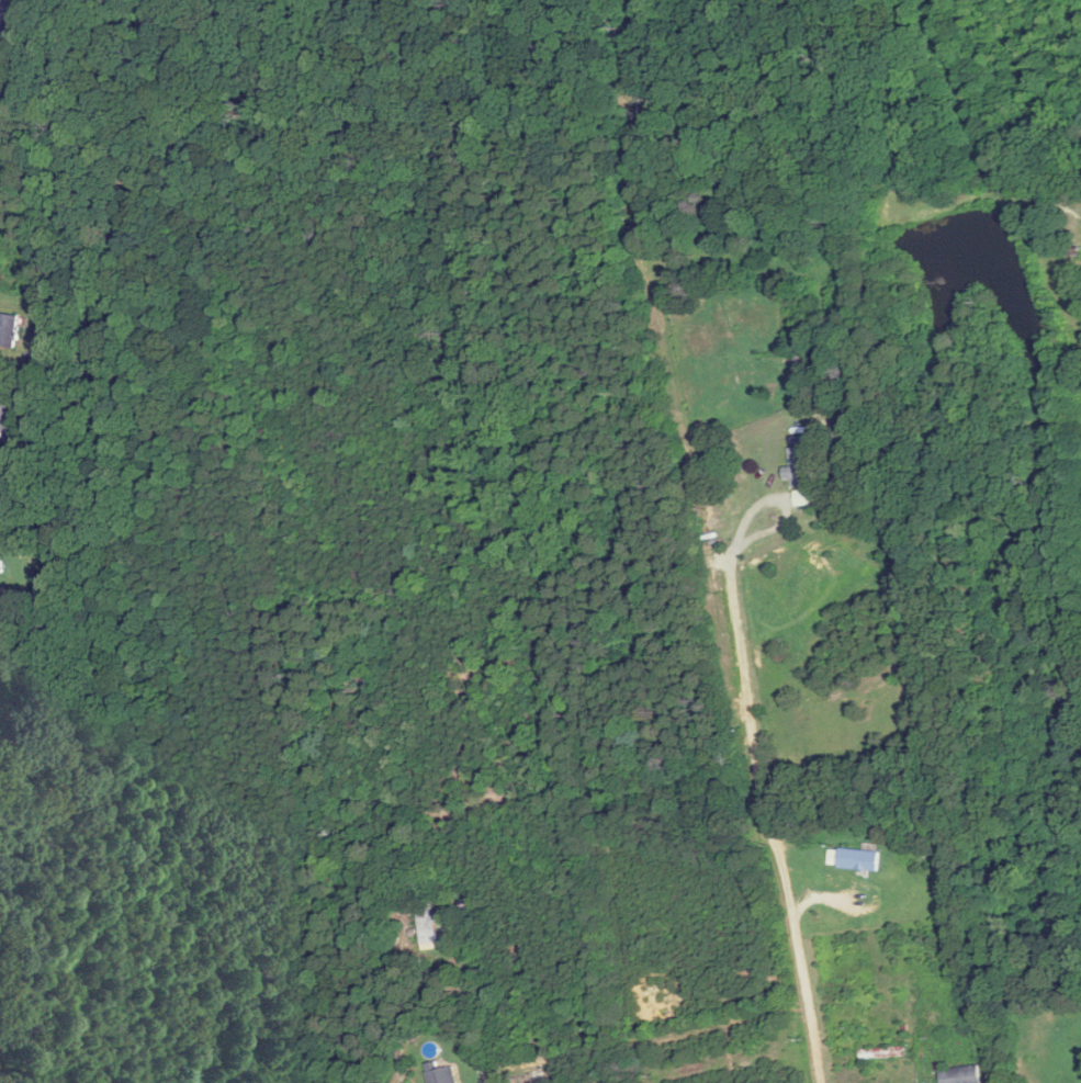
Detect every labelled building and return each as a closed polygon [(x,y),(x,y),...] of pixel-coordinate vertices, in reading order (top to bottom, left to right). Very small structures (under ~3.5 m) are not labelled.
[(18,347),(18,314),(0,314),(0,347),(18,347)] [(791,448),(792,467),(784,467),(785,479),(794,479),(794,487),(813,486),(811,447),(791,448)] [(880,870),(880,851),(839,849),(838,868),(880,870)] [(419,908),(419,926),(434,926),(434,908),(419,908)] [(908,1058),(908,1048),(862,1048),(862,1058),(908,1058)] [(455,1066),(430,1070),(432,1082),(458,1082),(455,1066)] [(980,1066),(941,1069),(942,1082),(982,1082),(980,1066)]
